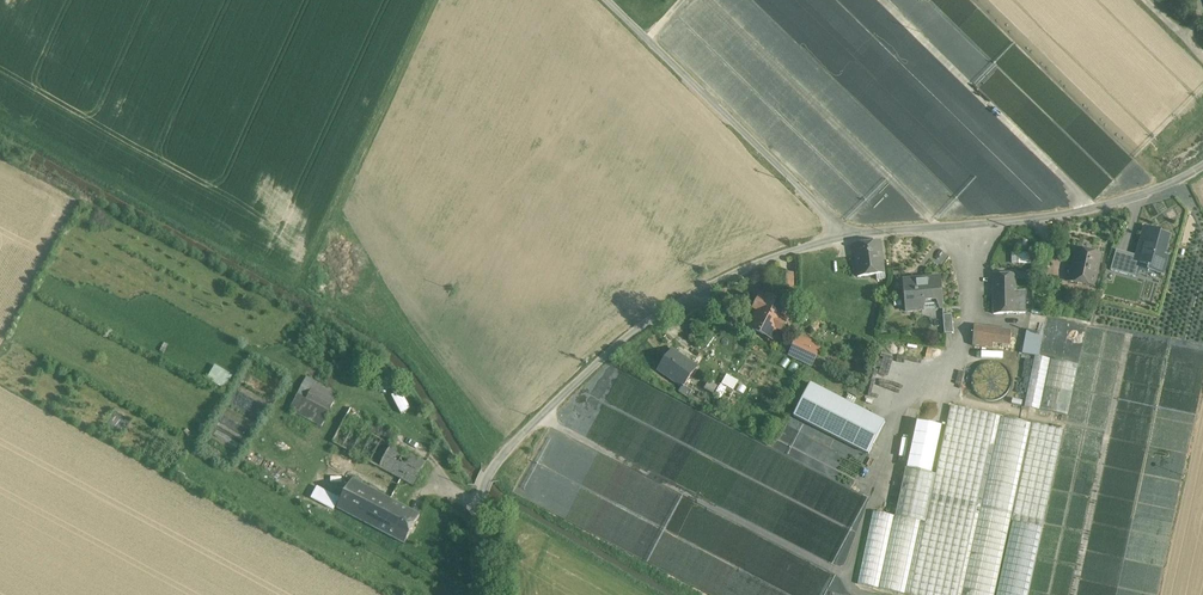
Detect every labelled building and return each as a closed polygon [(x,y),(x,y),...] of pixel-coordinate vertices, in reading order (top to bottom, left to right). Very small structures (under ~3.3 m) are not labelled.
[(1160,232),(1145,228),(1135,262),(1149,265),(1148,270),(1163,274),(1168,257),(1164,256),(1169,236),(1160,233),(1160,232)] [(880,241),(854,245),(858,277),(885,273),(880,241)] [(1102,254),(1075,249),(1072,265),(1099,271),(1102,254)] [(1099,271),(1072,265),(1068,282),(1095,287),(1099,271)] [(779,288),(793,288),(794,272),(779,272),(779,288)] [(1016,275),(993,275),(994,314),(1025,313),(1025,291),(1016,291),(1016,275)] [(941,278),(903,281),(906,312),(923,310),(922,306),(943,304),(941,278)] [(770,299),(775,301),(777,298),(768,293),(766,297),(765,300),(768,302),(770,299)] [(775,301),(770,299),(768,302),(765,300),(759,297),(755,307),(759,309),(781,320),(786,310),(774,304),(775,301)] [(781,320),(759,309),(751,324),(774,335),(781,320)] [(952,315),(943,316),(945,334),(953,334),(952,315)] [(1085,337),(1038,329),(1039,328),(1027,326),(1026,334),(1027,334),(1025,343),(1035,345),(1034,352),(1080,361),(1085,337)] [(1012,332),(975,327),(973,346),(993,348),(993,343),(1010,345),(1012,332)] [(817,347),(798,338),(790,355),(808,364),(817,347)] [(486,349),(480,356),(489,365),(496,359),(486,349)] [(672,349),(658,368),(681,385),(683,386),(684,385),(697,366),(672,349)] [(1079,364),(1036,355),(1025,406),(1068,415),(1079,364)] [(216,365),(208,379),(227,389),(234,375),(216,365)] [(726,375),(721,384),(734,390),(738,381),(726,375)] [(389,377),(380,389),(386,394),(396,383),(389,377)] [(336,403),(313,391),(317,383),(308,378),(298,396),(330,414),(336,403)] [(717,386),(701,378),(698,385),(713,394),(717,386)] [(340,396),(317,383),(313,391),(336,403),(340,396)] [(716,396),(728,402),(734,390),(721,384),(716,396)] [(885,422),(810,384),(794,416),(868,454),(885,422)] [(692,390),(684,385),(683,386),(681,385),(678,390),(687,396),(692,390)] [(402,391),(393,395),(402,413),(411,409),(402,391)] [(330,414),(298,396),(290,411),(322,428),(330,414)] [(951,406),(936,475),(926,523),(910,594),(958,594),(974,518),(978,518),(979,514),(980,514),(982,506),(977,505),(997,416),(951,406)] [(352,409),(345,421),(393,447),(400,434),(352,409)] [(962,594),(995,594),(1032,423),(1001,417),(982,506),(980,514),(962,594)] [(393,447),(345,421),(333,444),(381,469),(393,447)] [(997,594),(1028,594),(1064,430),(1034,425),(997,594)] [(426,464),(393,447),(381,469),(414,486),(426,464)] [(936,475),(906,469),(896,516),(926,523),(936,475)] [(394,503),(354,481),(339,509),(379,530),(394,503)] [(335,510),(341,498),(318,486),(312,498),(335,510)] [(421,517),(394,503),(379,530),(405,545),(421,517)] [(873,512),(858,585),(903,594),(910,594),(926,523),(896,516),(873,512)]
